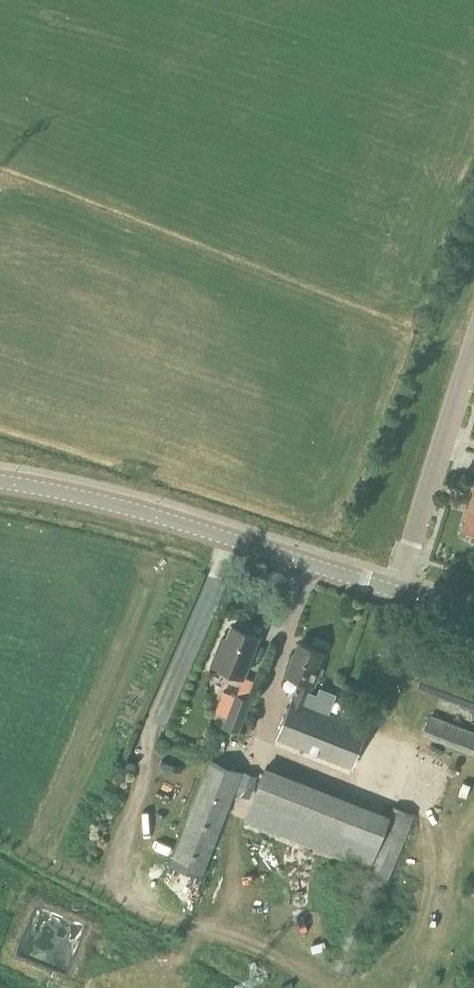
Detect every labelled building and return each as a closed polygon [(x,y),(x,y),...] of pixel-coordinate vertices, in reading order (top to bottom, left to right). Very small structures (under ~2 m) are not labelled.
[(462,527),(473,531),(473,504),(470,503),(462,527)] [(227,636),(223,634),(211,665),(246,678),(263,635),(233,623),(227,636)] [(300,680),(277,738),(353,768),(369,727),(330,711),(337,694),(321,688),(318,695),(312,692),(314,685),(316,686),(324,666),(321,664),(325,653),(326,651),(299,641),(286,674),(300,680)] [(240,733),(252,701),(236,694),(224,726),(240,733)] [(430,715),(422,735),(473,755),(473,732),(430,715)] [(203,877),(244,771),(212,758),(170,864),(203,877)] [(392,815),(267,766),(245,820),(370,869),(331,966),(352,975),(416,813),(396,805),(392,815)]
